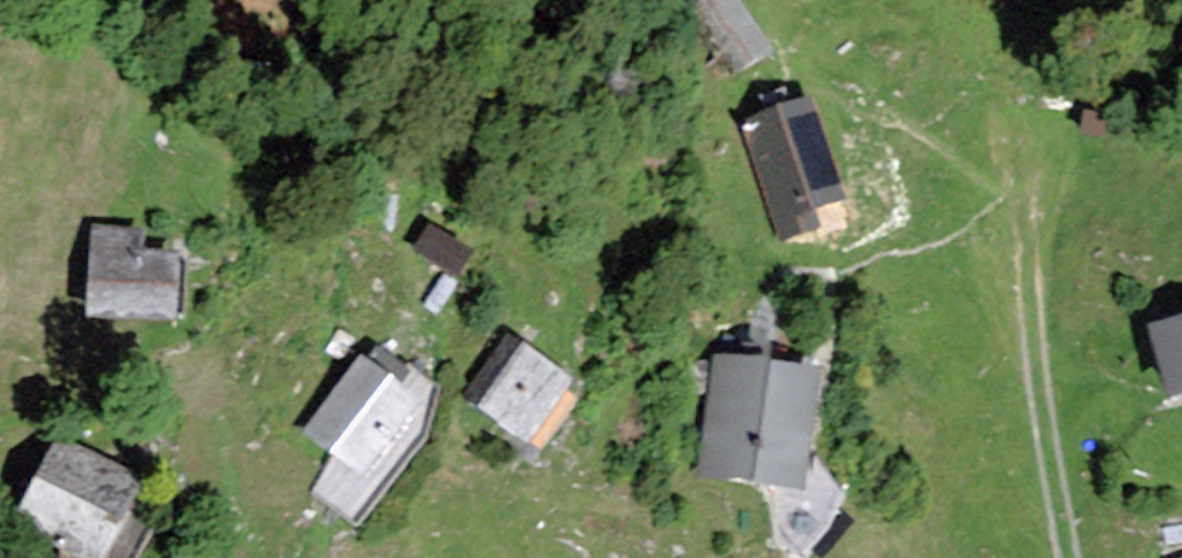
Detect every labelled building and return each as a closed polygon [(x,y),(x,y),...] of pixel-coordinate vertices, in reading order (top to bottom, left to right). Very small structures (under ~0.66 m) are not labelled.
[(730,76),(769,50),(737,0),(692,0),(684,5),(730,76)] [(817,227),(811,210),(840,201),(809,103),(748,122),(785,237),(817,227)] [(100,234),(95,311),(157,315),(160,259),(134,257),(135,236),(100,234)] [(422,254),(448,271),(459,255),(433,237),(422,254)] [(1154,320),(1174,393),(1181,391),(1181,312),(1154,320)] [(498,350),(466,406),(520,436),(551,380),(498,350)] [(749,478),(752,454),(802,461),(814,378),(719,364),(703,471),(749,478)] [(363,367),(311,434),(359,471),(411,405),(363,367)] [(93,557),(98,557),(124,507),(103,496),(114,474),(60,446),(21,521),(93,557)]
